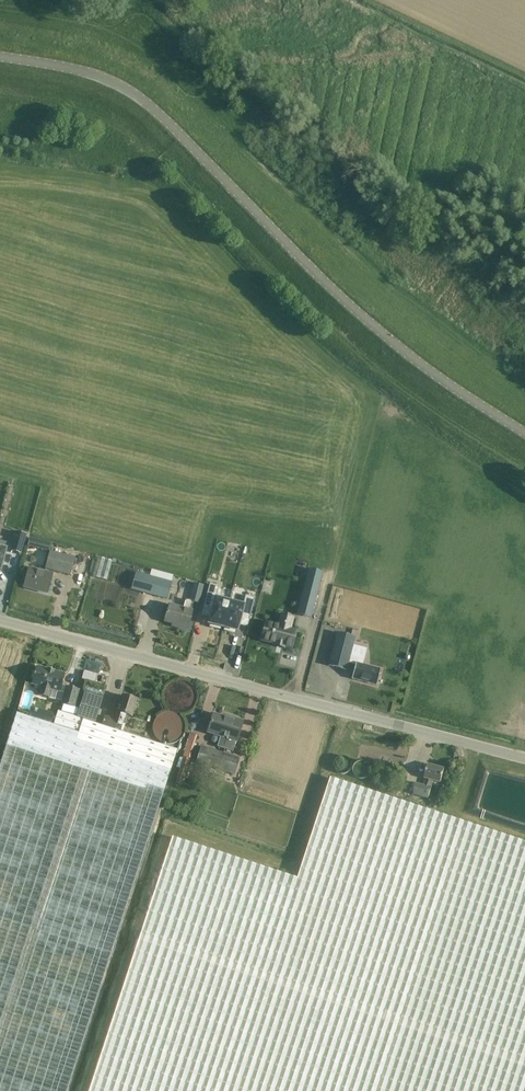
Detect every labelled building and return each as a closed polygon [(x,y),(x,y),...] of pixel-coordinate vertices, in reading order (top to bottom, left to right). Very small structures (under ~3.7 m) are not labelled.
[(11,551),(20,553),(25,535),(16,533),(11,551)] [(75,557),(50,551),(45,569),(70,576),(75,557)] [(107,579),(111,560),(96,557),(92,576),(107,579)] [(52,574),(29,568),(24,587),(47,593),(52,574)] [(136,572),(131,590),(167,599),(172,582),(136,572)] [(306,580),(297,614),(310,618),(319,584),(306,580)] [(169,605),(164,622),(178,625),(178,627),(187,630),(192,611),(191,611),(193,602),(197,603),(202,586),(194,584),(189,601),(185,600),(183,609),(169,605)] [(222,628),(229,602),(216,598),(219,586),(209,584),(203,608),(211,610),(208,624),(210,625),(210,627),(219,629),(219,627),(222,628)] [(229,602),(222,628),(225,628),(224,631),(233,633),(234,631),(236,632),(240,618),(249,620),(254,598),(245,596),(243,605),(229,602)] [(265,623),(260,640),(275,644),(283,646),(291,648),(295,631),(289,629),(290,625),(279,622),(278,626),(265,623)] [(337,633),(329,665),(346,670),(354,638),(337,633)] [(380,670),(356,664),(352,679),(376,685),(380,670)] [(48,669),(48,670),(36,666),(35,672),(33,672),(31,679),(33,680),(31,684),(40,687),(38,695),(49,698),(51,690),(64,693),(61,704),(62,705),(60,711),(69,715),(76,717),(79,709),(78,709),(74,708),(79,690),(66,687),(62,686),(65,674),(54,671),(48,669)] [(178,750),(120,732),(101,726),(96,724),(103,699),(82,692),(78,709),(79,709),(76,717),(69,715),(60,711),(57,711),(56,715),(53,724),(18,713),(0,766),(0,1090),(66,1090),(178,750)] [(101,726),(120,732),(123,723),(125,724),(127,717),(128,718),(129,716),(131,717),(137,700),(122,696),(117,712),(116,712),(114,719),(104,716),(101,726)] [(244,718),(212,709),(205,732),(219,736),(216,747),(233,752),(244,718)] [(53,724),(56,715),(40,710),(37,719),(53,724)] [(190,759),(197,736),(191,734),(183,757),(175,782),(176,782),(175,785),(180,786),(186,765),(189,766),(191,759),(190,759)] [(207,767),(212,749),(201,745),(195,763),(207,767)] [(212,749),(207,767),(234,775),(240,758),(212,749)] [(444,770),(428,765),(424,778),(425,778),(423,785),(416,783),(413,795),(428,800),(434,780),(440,782),(444,770)] [(91,1090),(524,1090),(524,842),(444,816),(365,790),(331,779),(298,879),(174,838),(91,1090)]
